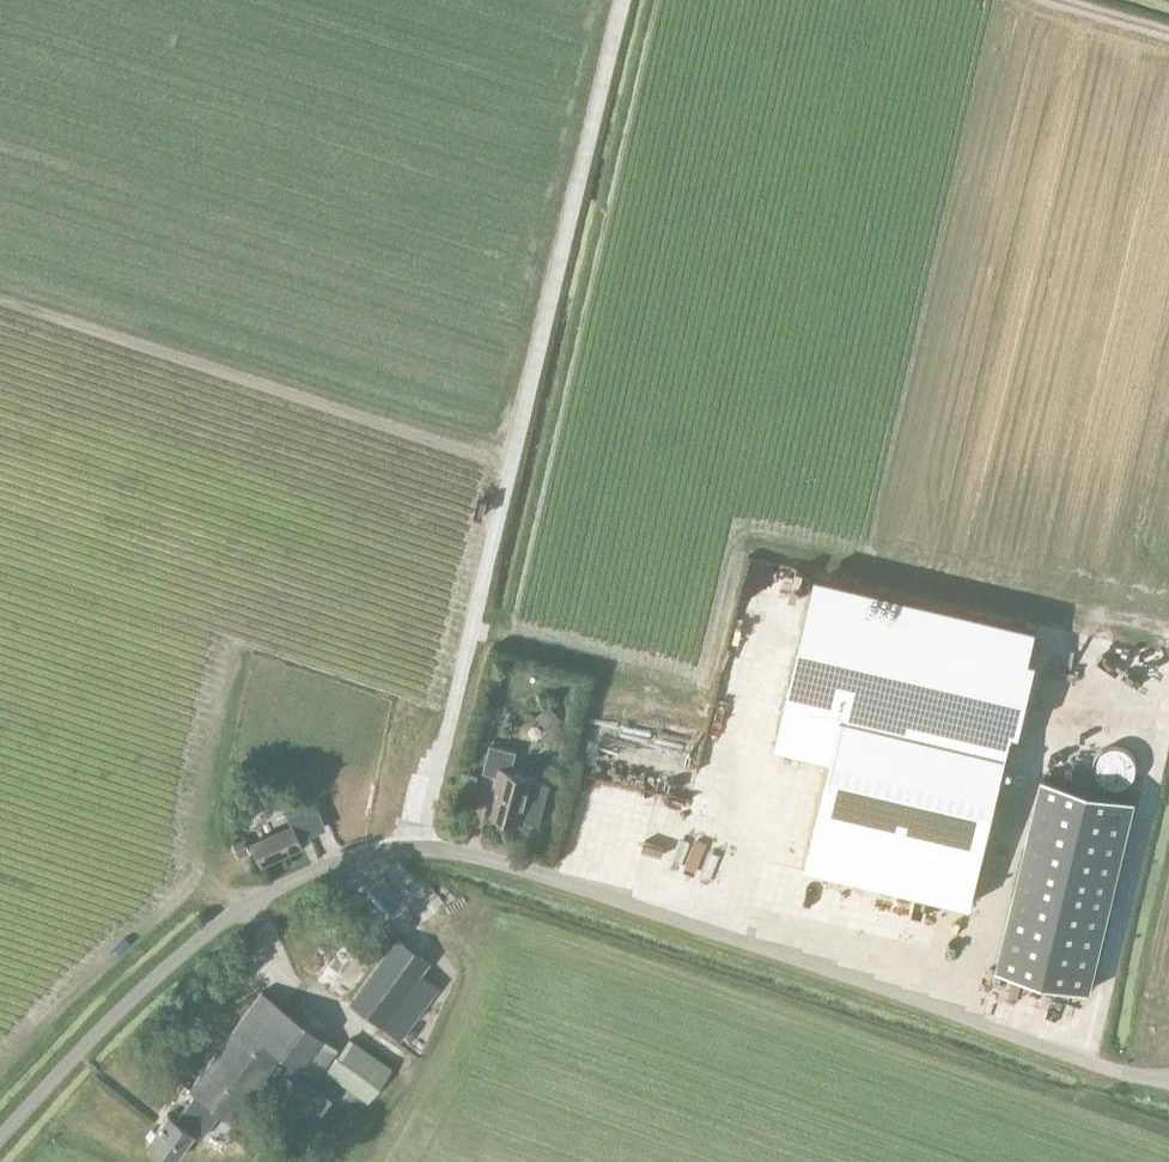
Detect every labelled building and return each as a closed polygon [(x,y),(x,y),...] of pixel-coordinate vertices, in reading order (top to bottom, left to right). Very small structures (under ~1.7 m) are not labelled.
[(814,582),(776,745),(831,759),(806,866),(971,905),(1035,635),(814,582)] [(549,707),(538,718),(552,732),(563,721),(549,707)] [(523,822),(524,819),(540,823),(551,783),(535,779),(535,777),(512,771),(517,751),(491,744),(484,772),(498,776),(488,812),(523,822)] [(463,773),(459,786),(473,790),(477,777),(463,773)] [(1043,778),(997,969),(1090,992),(1135,800),(1043,778)] [(292,826),(250,844),(259,867),(302,848),(299,841),(292,826)] [(243,839),(233,843),(239,856),(248,852),(243,839)] [(397,939),(351,1002),(401,1039),(437,989),(419,975),(428,963),(397,939)] [(148,1144),(160,1152),(173,1161),(194,1136),(200,1140),(221,1113),(234,1122),(258,1089),(280,1104),(276,1108),(266,1122),(295,1147),(306,1130),(331,1097),(301,1075),(287,1094),(266,1079),(283,1056),(300,1068),(316,1078),(339,1050),(323,1037),(303,1023),(264,994),(191,1091),(196,1094),(196,1095),(176,1121),(169,1116),(148,1144)] [(330,1072),(328,1074),(367,1100),(378,1084),(389,1069),(351,1043),(343,1053),(330,1072)]
